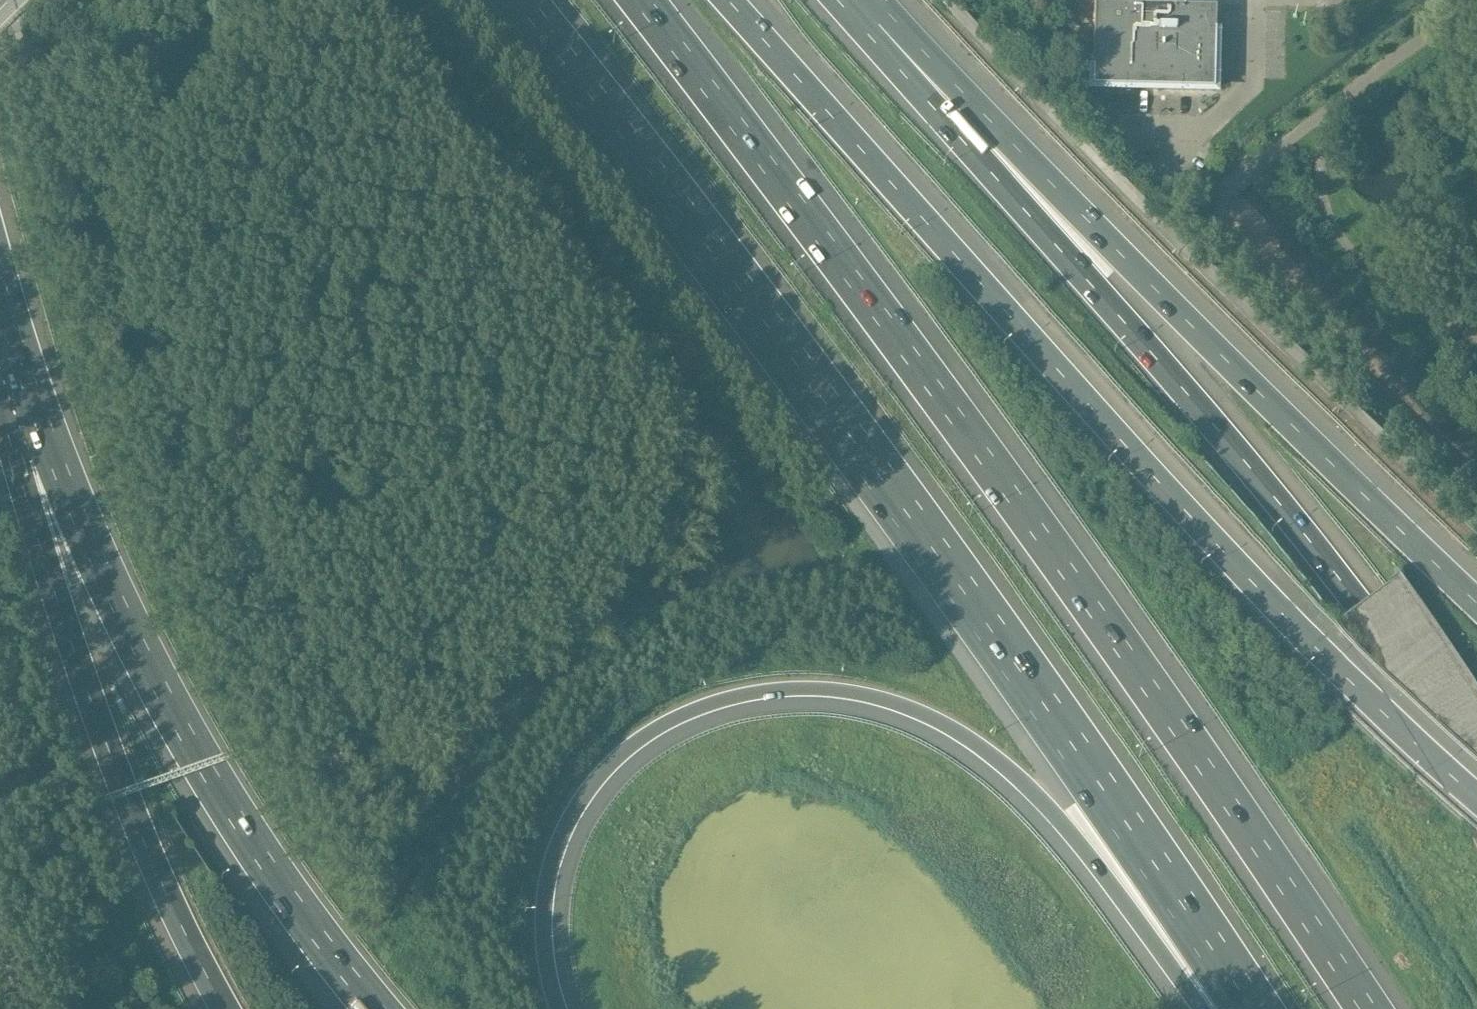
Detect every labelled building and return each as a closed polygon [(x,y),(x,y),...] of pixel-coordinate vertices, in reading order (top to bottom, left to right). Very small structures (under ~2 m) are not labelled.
[(1092,87),(1152,89),(1173,90),(1173,89),(1213,90),(1214,31),(1215,9),(1183,9),(1183,0),(1094,0),(1092,87)]
